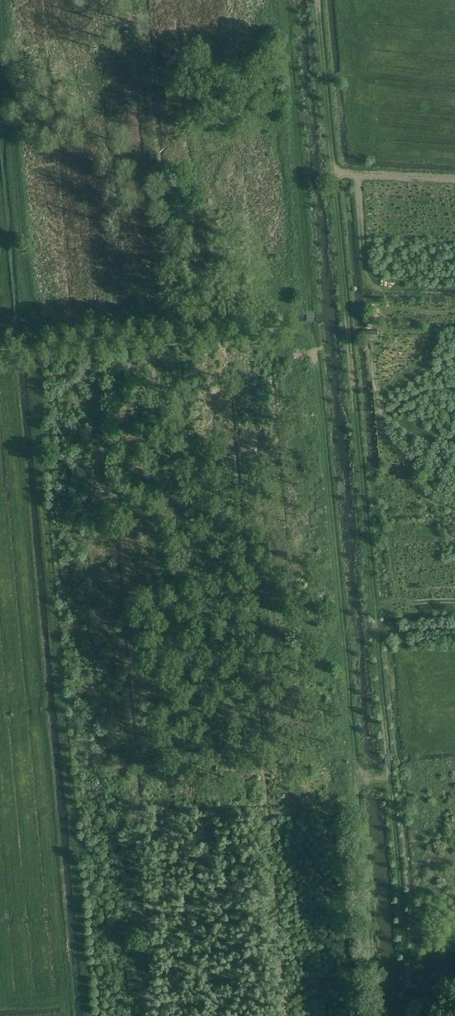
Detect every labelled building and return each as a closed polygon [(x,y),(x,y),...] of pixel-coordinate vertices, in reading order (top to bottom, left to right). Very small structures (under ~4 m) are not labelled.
[(366,331),(366,340),(377,340),(377,331),(366,331)]
